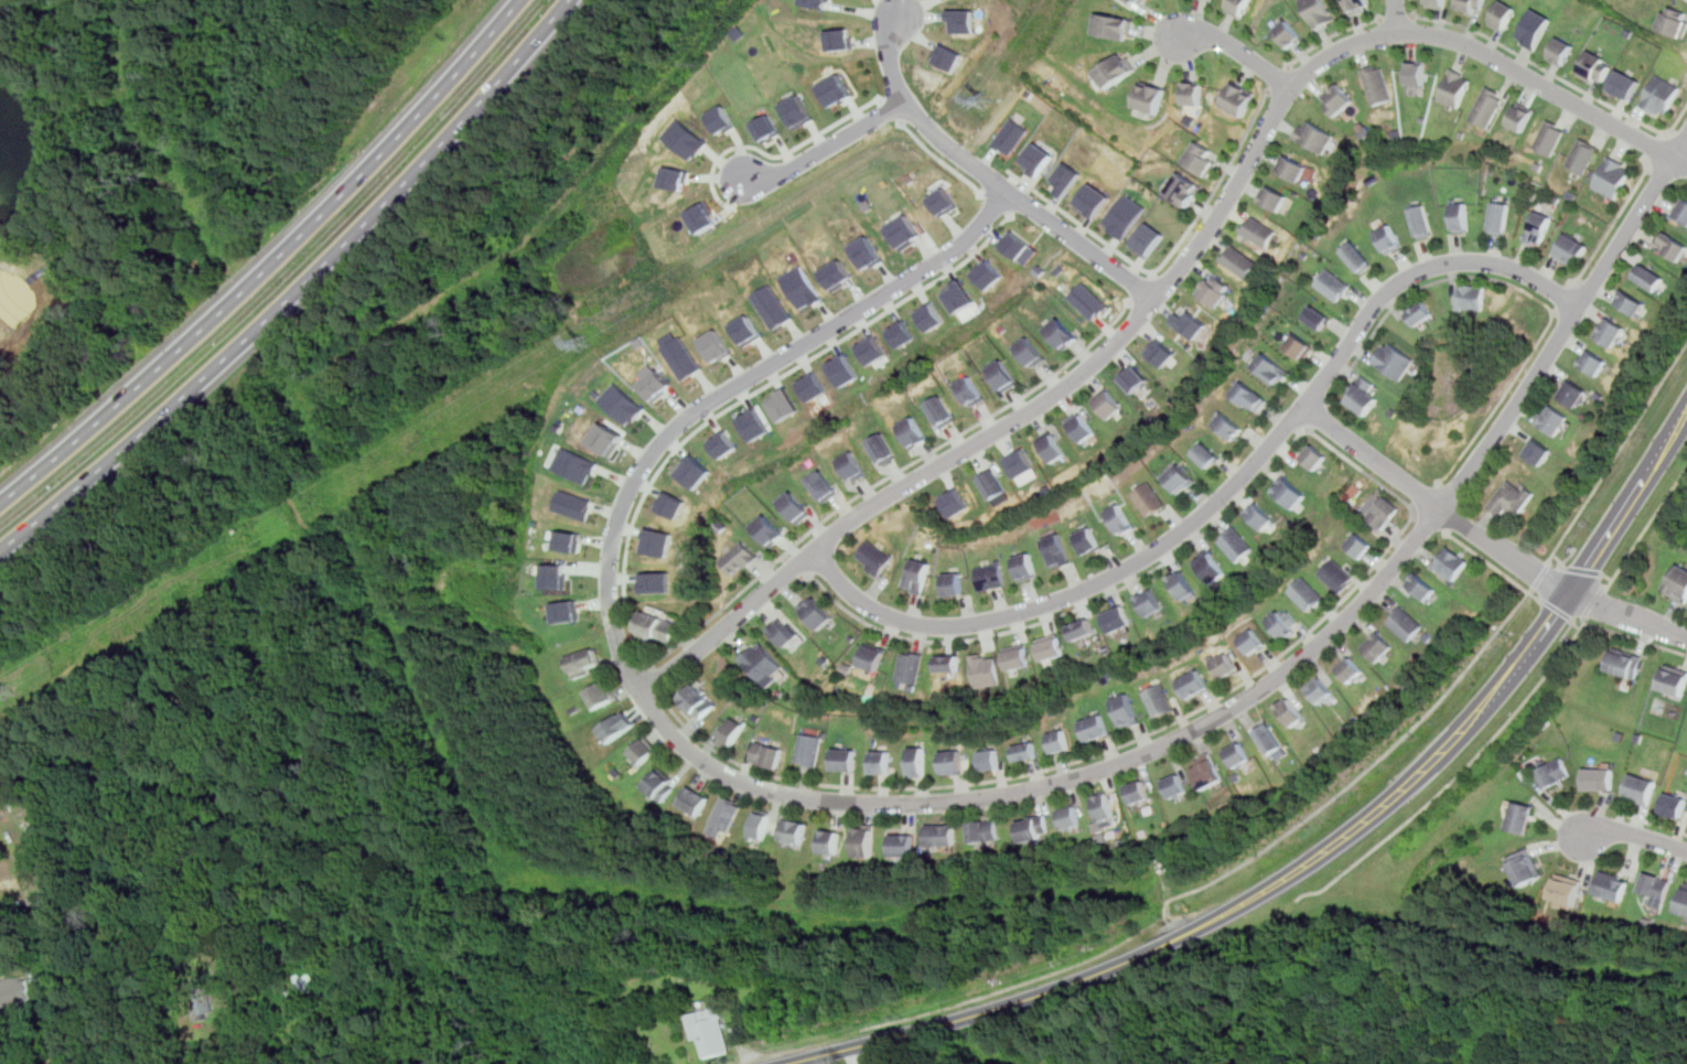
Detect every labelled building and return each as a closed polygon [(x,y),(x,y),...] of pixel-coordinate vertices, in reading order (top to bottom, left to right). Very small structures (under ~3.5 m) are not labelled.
[(829,9),(831,0),(802,0),(802,3),(829,9)] [(1244,18),(1253,0),(1233,0),(1228,9),(1244,18)] [(1318,29),(1337,19),(1328,0),(1304,0),(1318,29)] [(1353,14),(1374,8),(1372,0),(1349,0),(1353,14)] [(1446,0),(1428,0),(1427,6),(1444,9),(1446,0)] [(1457,7),(1479,15),(1486,0),(1459,0),(1457,7)] [(1518,6),(1504,0),(1500,0),(1490,24),(1507,32),(1518,6)] [(1669,3),(1658,28),(1681,39),(1686,26),(1686,12),(1669,3)] [(1521,40),(1540,49),(1555,15),(1535,7),(1521,40)] [(975,32),(975,9),(947,10),(948,21),(952,21),(952,32),(975,32)] [(1095,33),(1131,40),(1136,18),(1098,11),(1095,33)] [(1278,29),(1290,49),(1305,39),(1292,19),(1278,29)] [(829,50),(852,47),(851,28),(827,30),(829,50)] [(1578,44),(1562,35),(1551,56),(1566,65),(1578,44)] [(934,62),(955,71),(961,53),(941,44),(934,62)] [(1580,73),(1602,86),(1616,62),(1594,49),(1580,73)] [(1093,69),(1105,89),(1136,69),(1124,51),(1093,69)] [(1426,86),(1427,62),(1409,61),(1408,85),(1426,86)] [(1362,68),(1372,105),(1393,99),(1382,63),(1362,68)] [(1623,67),(1610,89),(1623,98),(1625,95),(1633,99),(1643,80),(1623,67)] [(1460,108),(1473,76),(1452,68),(1439,99),(1460,108)] [(830,107),(852,96),(841,74),(819,84),(830,107)] [(1663,118),(1681,87),(1659,74),(1641,105),(1663,118)] [(1156,114),(1164,87),(1140,79),(1131,106),(1156,114)] [(1202,83),(1184,80),(1182,104),(1200,106),(1202,83)] [(1221,105),(1242,117),(1255,93),(1234,80),(1221,105)] [(1319,99),(1334,117),(1355,100),(1340,82),(1319,99)] [(1470,117),(1489,128),(1507,96),(1489,85),(1470,117)] [(782,104),(796,129),(814,119),(799,94),(782,104)] [(1535,108),(1519,100),(1508,122),(1524,131),(1535,108)] [(734,127),(726,105),(708,111),(717,135),(734,127)] [(764,143),(781,133),(770,114),(752,122),(764,143)] [(662,136),(692,161),(708,142),(677,117),(662,136)] [(1010,155),(1028,127),(1009,117),(992,144),(1010,155)] [(1322,153),(1332,133),(1303,117),(1292,137),(1322,153)] [(1551,155),(1567,129),(1549,118),(1534,146),(1551,155)] [(1566,165),(1584,175),(1600,144),(1581,136),(1566,165)] [(1212,151),(1197,140),(1182,160),(1205,178),(1215,163),(1207,158),(1212,151)] [(1020,162),(1039,175),(1053,153),(1034,141),(1020,162)] [(1307,165),(1283,152),(1275,169),(1298,182),(1307,165)] [(1593,186),(1615,198),(1632,168),(1610,155),(1593,186)] [(1052,179),(1060,184),(1055,191),(1064,196),(1082,173),(1065,161),(1052,179)] [(689,171),(665,165),(662,185),(685,191),(689,171)] [(1164,193),(1188,207),(1202,185),(1180,171),(1164,193)] [(1110,196),(1090,182),(1076,203),(1096,217),(1110,196)] [(1277,213),(1288,195),(1268,183),(1258,201),(1277,213)] [(932,197),(945,217),(960,206),(947,187),(932,197)] [(1122,238),(1146,207),(1126,193),(1103,224),(1122,238)] [(1686,197),(1674,216),(1686,224),(1686,198),(1686,197)] [(688,211),(700,234),(720,223),(708,201),(688,211)] [(1455,201),(1455,232),(1470,232),(1470,201),(1455,201)] [(1511,201),(1494,201),(1492,233),(1509,234),(1511,201)] [(1412,207),(1421,239),(1437,235),(1428,203),(1412,207)] [(1524,238),(1539,246),(1555,217),(1538,208),(1524,238)] [(925,237),(912,213),(890,225),(904,249),(925,237)] [(1277,230),(1249,213),(1238,230),(1265,248),(1277,230)] [(1131,245),(1148,257),(1164,234),(1148,222),(1131,245)] [(1390,254),(1406,245),(1393,223),(1377,232),(1390,254)] [(1001,245),(1028,265),(1039,249),(1013,229),(1001,245)] [(1663,230),(1654,245),(1681,261),(1686,252),(1686,244),(1663,230)] [(1555,257),(1578,267),(1589,243),(1566,233),(1555,257)] [(855,245),(868,269),(885,259),(872,235),(855,245)] [(1376,262),(1355,239),(1343,250),(1364,273),(1376,262)] [(1217,259),(1244,278),(1257,261),(1229,241),(1217,259)] [(835,291),(856,279),(845,259),(823,270),(835,291)] [(988,289),(1004,278),(991,259),(975,270),(988,289)] [(1658,291),(1667,277),(1643,262),(1634,276),(1658,291)] [(823,299),(804,265),(783,276),(802,310),(823,299)] [(1353,286),(1330,266),(1315,283),(1340,302),(1353,286)] [(1232,287),(1212,272),(1197,292),(1217,308),(1232,287)] [(946,293),(957,313),(977,302),(964,278),(955,283),(956,288),(946,293)] [(1072,295),(1094,320),(1111,304),(1086,281),(1072,295)] [(792,319),(774,283),(754,293),(772,329),(792,319)] [(1461,283),(1485,287),(1483,310),(1462,308),(1462,310),(1458,310),(1461,283)] [(1616,302),(1640,315),(1647,302),(1624,289),(1616,302)] [(1411,313),(1428,301),(1437,313),(1419,325),(1411,313)] [(946,322),(935,302),(918,311),(930,332),(946,322)] [(1322,331),(1332,318),(1314,303),(1303,318),(1322,331)] [(1174,321),(1195,338),(1208,325),(1190,310),(1185,316),(1180,313),(1174,321)] [(731,324),(743,346),(762,336),(750,314),(731,324)] [(1081,337),(1061,315),(1046,329),(1066,351),(1081,337)] [(1630,327),(1610,315),(1598,335),(1618,347),(1630,327)] [(899,348),(915,338),(903,318),(887,327),(899,348)] [(699,338),(714,363),(731,353),(717,327),(699,338)] [(1300,358),(1312,345),(1296,332),(1285,345),(1300,358)] [(662,347),(683,380),(701,368),(680,335),(662,347)] [(867,365),(885,355),(874,335),(857,344),(867,365)] [(1046,358),(1032,335),(1018,344),(1033,367),(1046,358)] [(1148,351),(1164,368),(1179,353),(1159,336),(1148,351)] [(1403,380),(1374,362),(1385,345),(1389,347),(1393,343),(1416,359),(1403,380)] [(1611,361),(1591,347),(1581,364),(1600,376),(1611,361)] [(1253,366),(1277,386),(1289,370),(1265,351),(1253,366)] [(857,377),(844,354),(827,364),(840,387),(857,377)] [(1006,391),(1020,381),(1003,357),(989,367),(1006,391)] [(1120,376),(1137,394),(1150,378),(1133,362),(1120,376)] [(673,386),(658,368),(638,384),(654,401),(673,386)] [(807,401),(826,391),(816,372),(797,381),(807,401)] [(970,407),(986,399),(974,374),(957,383),(970,407)] [(1367,415),(1348,401),(1355,393),(1353,390),(1358,383),(1357,381),(1363,375),(1375,385),(1371,391),(1379,398),(1367,415)] [(1560,395),(1579,408),(1591,390),(1573,377),(1560,395)] [(1268,399),(1244,378),(1232,393),(1256,413),(1268,399)] [(645,406),(613,381),(599,401),(631,424),(645,406)] [(777,397),(769,400),(777,421),(797,412),(786,387),(775,391),(777,397)] [(1110,419),(1126,407),(1109,388),(1094,400),(1110,419)] [(927,404),(943,427),(957,418),(942,394),(927,404)] [(1559,436),(1572,416),(1552,402),(1539,423),(1559,436)] [(767,432),(756,408),(739,417),(750,441),(767,432)] [(1084,443),(1098,432),(1082,410),(1067,421),(1084,443)] [(1244,427),(1224,411),(1214,423),(1235,439),(1244,427)] [(928,439),(915,415),(899,423),(913,448),(928,439)] [(624,436),(601,421),(588,441),(611,456),(624,436)] [(737,448),(724,429),(708,439),(720,459),(737,448)] [(869,439),(883,464),(899,455),(883,430),(869,439)] [(1039,439),(1053,463),(1067,454),(1053,430),(1039,439)] [(1527,453),(1545,465),(1556,450),(1537,437),(1527,453)] [(1194,453),(1210,467),(1221,455),(1205,441),(1194,453)] [(1328,455),(1311,442),(1299,456),(1314,470),(1328,455)] [(554,470),(590,483),(599,460),(562,447),(554,470)] [(1008,458),(1020,477),(1038,469),(1025,447),(1008,458)] [(839,459),(853,482),(868,473),(853,450),(839,459)] [(697,488),(711,469),(689,453),(675,473),(697,488)] [(1180,494),(1196,481),(1180,461),(1164,475),(1180,494)] [(840,491),(823,467),(808,479),(825,502),(840,491)] [(980,477),(992,499),(1009,491),(996,467),(980,477)] [(1308,495),(1285,473),(1271,487),(1294,509),(1308,495)] [(1514,523),(1536,493),(1513,474),(1490,505),(1514,523)] [(1150,516),(1167,504),(1150,481),(1132,493),(1150,516)] [(942,495),(956,519),(971,508),(957,485),(942,495)] [(555,508),(587,520),(594,499),(561,488),(555,508)] [(780,501),(798,523),(812,512),(793,490),(780,501)] [(656,509),(678,518),(686,499),(665,491),(656,509)] [(1403,508),(1385,494),(1366,515),(1384,530),(1403,508)] [(1247,512),(1266,530),(1277,519),(1259,501),(1247,512)] [(1135,527),(1119,502),(1106,509),(1121,535),(1135,527)] [(786,531),(765,513),(752,527),(772,546),(786,531)] [(1074,534),(1085,554),(1102,546),(1090,525),(1074,534)] [(1240,562),(1256,546),(1235,525),(1219,540),(1240,562)] [(668,556),(671,531),(645,528),(642,552),(668,556)] [(557,548),(580,551),(583,533),(560,529),(557,548)] [(1346,546),(1362,558),(1374,542),(1358,530),(1346,546)] [(1054,568),(1072,561),(1060,531),(1042,539),(1054,568)] [(757,555),(743,539),(721,560),(735,576),(757,555)] [(855,558),(879,576),(892,558),(868,539),(855,558)] [(1435,566),(1457,580),(1471,559),(1450,545),(1435,566)] [(1194,559),(1215,584),(1229,572),(1210,547),(1194,559)] [(1036,574),(1029,551),(1013,556),(1020,579),(1036,574)] [(932,561),(914,556),(904,588),(922,593),(932,561)] [(1355,578),(1334,556),(1319,571),(1340,592),(1355,578)] [(974,567),(980,591),(1004,584),(999,560),(974,567)] [(1678,562),(1665,590),(1686,601),(1686,567),(1678,562)] [(571,567),(548,566),(547,590),(570,591),(571,567)] [(1170,577),(1185,600),(1197,591),(1182,568),(1170,577)] [(670,592),(669,571),(642,572),(643,592),(670,592)] [(961,595),(961,571),(944,571),(944,595),(961,595)] [(1438,590),(1418,571),(1408,582),(1428,601),(1438,590)] [(1289,591),(1310,612),(1325,597),(1304,576),(1289,591)] [(1138,598),(1150,616),(1165,606),(1153,588),(1138,598)] [(835,616),(812,593),(798,606),(820,630),(835,616)] [(556,604),(558,624),(583,622),(581,601),(556,604)] [(1104,614),(1114,634),(1135,622),(1124,603),(1104,614)] [(1268,621),(1286,641),(1303,625),(1285,604),(1268,621)] [(1423,625),(1403,605),(1388,621),(1409,641),(1423,625)] [(679,621),(644,611),(637,635),(673,645),(679,621)] [(770,628),(787,647),(798,636),(782,617),(770,628)] [(1077,640),(1098,633),(1093,617),(1072,625),(1077,640)] [(1250,654),(1266,644),(1255,627),(1239,637),(1250,654)] [(1363,647),(1378,662),(1394,646),(1379,631),(1363,647)] [(1044,660),(1066,654),(1061,633),(1039,638),(1044,660)] [(764,683),(783,664),(760,640),(740,657),(764,683)] [(879,671),(889,649),(869,641),(859,664),(879,671)] [(1009,669),(1032,665),(1028,642),(1006,646),(1009,669)] [(1607,668),(1636,678),(1644,655),(1614,645),(1607,668)] [(568,657),(574,676),(604,665),(598,646),(568,657)] [(918,684),(924,653),(904,648),(898,679),(918,684)] [(1001,683),(995,651),(971,655),(978,687),(1001,683)] [(1223,678),(1239,669),(1228,651),(1213,660),(1223,678)] [(937,670),(959,670),(959,653),(937,653),(937,670)] [(1337,666),(1351,683),(1364,671),(1351,655),(1337,666)] [(1668,662),(1658,688),(1683,697),(1686,685),(1686,668),(1668,662)] [(1189,698),(1210,686),(1200,667),(1179,679),(1189,698)] [(1308,688),(1321,703),(1335,691),(1322,676),(1308,688)] [(587,690),(597,709),(616,697),(606,679),(587,690)] [(1175,709),(1163,681),(1143,690),(1156,717),(1175,709)] [(717,703),(696,683),(680,698),(702,719),(717,703)] [(1140,722),(1130,692),(1113,698),(1124,728),(1140,722)] [(1277,706),(1293,727),(1307,717),(1289,696),(1277,706)] [(637,724),(626,709),(600,729),(610,743),(637,724)] [(1088,741),(1110,732),(1103,712),(1081,721),(1088,741)] [(734,746),(745,721),(732,716),(720,741),(734,746)] [(1275,760),(1289,751),(1270,721),(1256,730),(1275,760)] [(1047,733),(1054,753),(1071,748),(1064,728),(1047,733)] [(823,735),(802,731),(796,762),(817,766),(823,735)] [(658,748),(646,735),(630,752),(642,764),(658,748)] [(784,748),(757,740),(752,761),(778,767),(784,748)] [(1017,761),(1039,756),(1034,740),(1013,745),(1017,761)] [(1236,767),(1251,759),(1242,741),(1226,750),(1236,767)] [(910,776),(925,776),(925,744),(910,744),(910,776)] [(856,770),(856,748),(834,748),(834,770),(856,770)] [(982,771),(1001,767),(998,748),(980,750),(982,771)] [(889,749),(871,749),(871,772),(889,772),(889,749)] [(941,750),(942,773),(963,772),(961,749),(941,750)] [(1203,789),(1225,780),(1212,752),(1190,763),(1203,789)] [(1536,767),(1547,788),(1572,775),(1562,755),(1536,767)] [(678,781),(658,767),(645,787),(665,800),(678,781)] [(1613,767),(1584,767),(1584,788),(1613,788),(1613,767)] [(1189,792),(1181,772),(1164,780),(1173,798),(1189,792)] [(1624,797),(1650,805),(1657,780),(1632,772),(1624,797)] [(1150,798),(1145,778),(1128,784),(1133,804),(1150,798)] [(699,815),(711,797),(691,784),(680,803),(699,815)] [(1668,791),(1662,810),(1681,818),(1686,801),(1686,797),(1668,791)] [(1103,821),(1117,816),(1108,792),(1094,796),(1103,821)] [(743,805),(724,795),(710,823),(730,831),(743,805)] [(1527,834),(1536,806),(1515,799),(1505,827),(1527,834)] [(1061,808),(1066,829),(1083,825),(1077,805),(1061,808)] [(773,813),(759,809),(751,838),(765,842),(773,813)] [(1018,820),(1024,842),(1053,835),(1046,813),(1018,820)] [(808,820),(786,818),(784,840),(806,842),(808,820)] [(1001,839),(998,818),(970,820),(973,842),(1001,839)] [(857,856),(874,856),(874,824),(857,823),(857,856)] [(958,843),(957,823),(928,824),(928,845),(958,843)] [(840,851),(840,829),(823,829),(823,851),(840,851)] [(892,856),(914,856),(914,832),(892,832),(892,856)] [(1523,886),(1546,874),(1530,846),(1508,858),(1523,886)] [(1594,894),(1622,904),(1631,878),(1603,869),(1594,894)] [(1650,902),(1664,906),(1674,878),(1647,869),(1641,889),(1652,893),(1650,902)] [(1551,903),(1578,907),(1583,878),(1558,872),(1551,903)] [(0,877),(0,888),(35,888),(35,877),(0,877)] [(1686,914),(1686,883),(1678,912),(1686,914)] [(290,995),(318,992),(316,972),(289,975),(290,995)] [(33,1000),(26,974),(0,979),(0,1001),(1,1007),(33,1000)] [(201,1019),(214,1019),(213,995),(201,995),(201,1019)] [(689,1014),(723,1007),(727,1017),(724,1018),(732,1050),(707,1056),(701,1038),(695,1039),(689,1014)] [(733,1029),(746,1024),(750,1038),(737,1041),(733,1029)]
